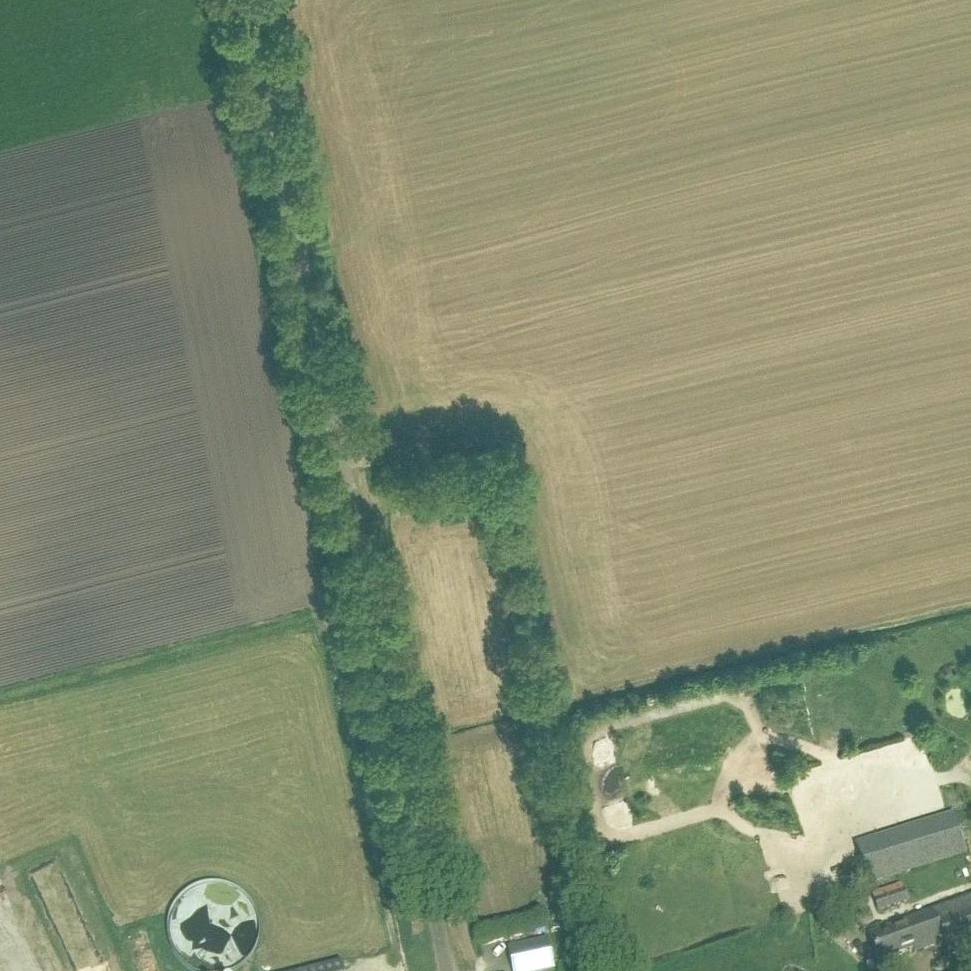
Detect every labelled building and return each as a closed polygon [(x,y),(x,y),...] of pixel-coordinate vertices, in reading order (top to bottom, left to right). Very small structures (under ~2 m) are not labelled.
[(965,852),(955,820),(858,851),(868,883),(965,852)] [(243,882),(169,906),(190,970),(207,970),(246,958),(243,949),(263,943),(243,882)] [(907,905),(903,893),(874,903),(878,915),(907,905)] [(898,922),(899,923),(866,935),(877,964),(912,951),(913,955),(943,944),(948,958),(970,950),(970,896),(898,922)] [(152,937),(137,938),(138,957),(153,956),(152,937)] [(547,940),(506,948),(511,970),(554,970),(547,940)]
